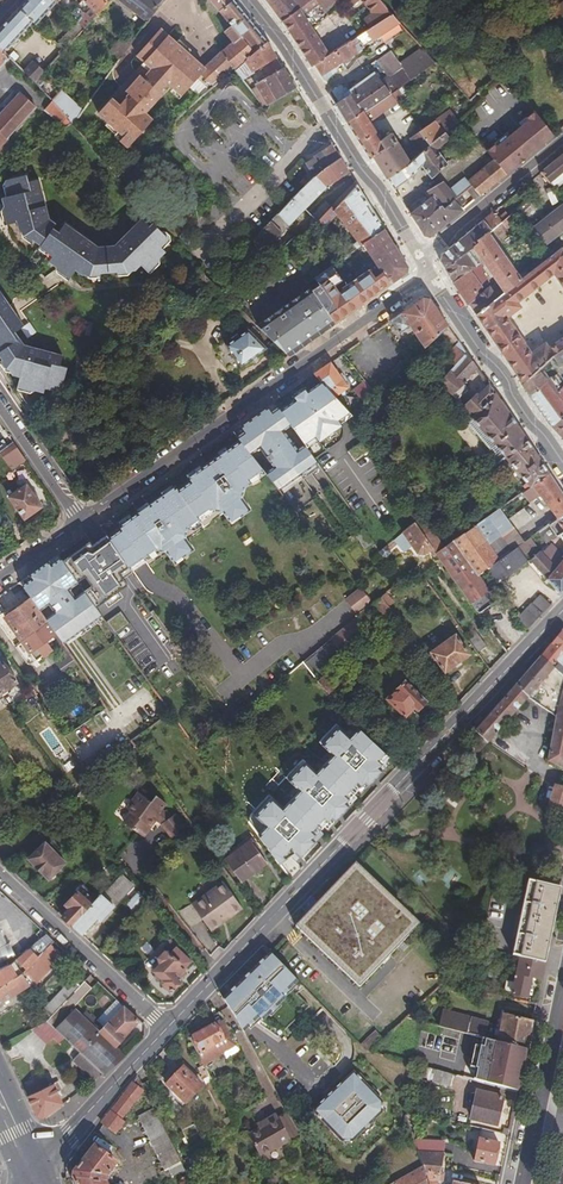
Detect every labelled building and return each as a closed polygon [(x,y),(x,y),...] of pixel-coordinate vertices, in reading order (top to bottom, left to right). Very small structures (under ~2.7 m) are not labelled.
[(56,2),(54,0),(25,0),(18,7),(33,21),(36,24),(56,2)] [(98,13),(104,7),(108,1),(107,0),(87,0),(86,2),(92,8),(98,13)] [(148,21),(149,19),(159,3),(156,0),(121,0),(148,21)] [(236,70),(245,62),(246,60),(266,42),(242,11),(236,3),(233,0),(211,0),(230,26),(224,32),(233,43),(222,53),(234,67),(236,70)] [(282,22),(300,8),(311,0),(301,0),(296,3),(294,0),(266,0),(282,22)] [(380,23),(392,15),(379,0),(363,0),(380,23)] [(552,11),(559,19),(562,16),(562,3),(552,11)] [(4,52),(33,21),(18,7),(3,24),(0,27),(0,48),(4,52)] [(74,12),(71,15),(79,23),(84,28),(98,13),(92,8),(81,19),(74,12)] [(330,54),(300,8),(282,22),(292,37),(311,67),(314,64),(330,54)] [(366,32),(372,41),(399,23),(392,15),(380,23),(366,32)] [(84,28),(79,23),(68,35),(73,40),(84,28)] [(139,119),(144,113),(170,87),(181,97),(190,88),(197,80),(208,91),(234,67),(222,53),(203,69),(202,68),(197,72),(166,43),(170,39),(161,30),(136,56),(144,63),(148,68),(126,92),(131,98),(126,103),(116,93),(98,113),(123,137),(119,140),(127,147),(147,126),(139,119)] [(372,41),(366,32),(361,35),(366,44),(372,41)] [(366,44),(361,35),(357,38),(362,47),(366,44)] [(362,47),(357,38),(330,54),(314,64),(321,75),(336,65),(341,62),(358,51),(357,50),(362,47)] [(197,72),(202,68),(170,39),(166,43),(197,72)] [(237,71),(243,80),(254,73),(252,71),(259,68),(276,58),(266,42),(246,60),(245,62),(236,70),(237,71)] [(0,48),(0,68),(9,58),(4,52),(0,48)] [(401,66),(411,79),(435,62),(422,48),(415,54),(421,61),(410,69),(405,63),(401,66)] [(343,89),(341,85),(332,90),(338,101),(335,104),(347,123),(364,112),(390,93),(398,88),(411,79),(401,66),(395,58),(390,51),(378,59),(391,77),(382,84),(373,72),(348,90),(346,87),(343,89)] [(276,58),(259,68),(266,78),(283,68),(276,58)] [(34,81),(44,71),(34,61),(24,71),(34,81)] [(148,68),(144,63),(116,93),(126,103),(131,98),(126,92),(148,68)] [(336,65),(321,75),(325,81),(336,70),(335,69),(337,67),(336,65)] [(268,106),(296,89),(283,68),(266,78),(255,85),(268,106)] [(197,80),(190,88),(200,98),(208,91),(197,80)] [(390,93),(397,102),(404,97),(398,88),(390,93)] [(35,109),(19,93),(0,113),(0,146),(35,109)] [(364,112),(369,121),(397,102),(390,93),(364,112)] [(61,125),(66,118),(51,101),(43,110),(61,125)] [(449,110),(435,121),(444,133),(449,129),(457,121),(449,110)] [(364,112),(347,123),(363,148),(369,158),(373,156),(387,178),(409,161),(391,132),(380,139),(369,121),(364,112)] [(554,135),(535,112),(526,119),(527,121),(509,136),(497,146),(495,144),(487,150),(494,159),(506,174),(554,135)] [(139,119),(147,126),(152,121),(144,113),(139,119)] [(444,133),(435,121),(419,131),(430,144),(444,133)] [(451,131),(449,129),(444,133),(430,144),(421,152),(418,155),(414,157),(409,161),(387,178),(393,188),(408,178),(422,165),(432,178),(447,164),(435,149),(449,138),(447,135),(451,131)] [(493,130),(485,137),(489,141),(496,134),(493,130)] [(430,144),(419,131),(410,137),(421,152),(430,144)] [(495,144),(497,146),(509,136),(507,132),(494,142),(495,144)] [(322,170),(340,158),(332,145),(316,156),(308,164),(317,174),(322,170)] [(541,172),(549,183),(552,180),(558,187),(562,183),(562,154),(541,172)] [(322,170),(317,174),(278,213),(289,225),(305,209),(327,187),(348,171),(345,166),(340,158),(322,170)] [(471,185),(481,196),(506,174),(494,159),(467,181),(471,185)] [(25,176),(5,182),(9,197),(4,198),(1,199),(3,208),(4,215),(8,214),(10,219),(5,220),(7,227),(16,224),(17,231),(22,234),(34,242),(40,247),(52,256),(50,259),(47,263),(55,268),(60,272),(62,268),(67,272),(64,275),(69,278),(74,272),(81,277),(85,276),(98,275),(116,273),(132,271),(135,271),(140,266),(150,256),(157,262),(159,260),(165,254),(161,250),(159,247),(167,239),(152,224),(149,227),(141,220),(113,247),(97,249),(64,225),(57,233),(51,229),(54,226),(50,222),(48,221),(38,181),(27,184),(25,176)] [(460,195),(466,189),(471,185),(467,181),(465,178),(449,189),(457,197),(460,195)] [(410,214),(417,225),(442,205),(444,208),(454,200),(457,197),(449,189),(442,181),(427,190),(424,193),(428,198),(409,213),(410,214)] [(334,211),(357,185),(355,182),(330,207),(331,207),(334,211)] [(334,211),(336,213),(355,237),(352,240),(358,247),(364,243),(384,228),(357,185),(334,211)] [(481,196),(471,185),(466,189),(475,200),(481,196)] [(454,200),(460,207),(466,201),(460,195),(457,197),(454,200)] [(442,205),(417,225),(424,236),(429,237),(450,221),(463,210),(460,207),(454,200),(444,208),(442,205)] [(326,202),(312,216),(318,222),(319,220),(331,207),(330,207),(326,202)] [(534,227),(546,242),(562,229),(562,204),(534,227)] [(325,226),(336,213),(334,211),(331,207),(319,220),(325,226)] [(3,208),(0,213),(0,217),(2,228),(7,227),(5,220),(10,219),(8,214),(4,215),(3,208)] [(312,216),(305,209),(289,225),(302,238),(318,222),(312,216)] [(445,268),(469,249),(488,233),(492,229),(501,222),(493,211),(441,254),(441,261),(445,268)] [(289,225),(278,213),(261,230),(272,241),(289,225)] [(511,214),(501,222),(492,229),(498,236),(516,221),(511,214)] [(346,288),(358,307),(367,301),(407,272),(408,266),(384,228),(364,243),(379,267),(382,273),(376,277),(372,272),(371,270),(346,288)] [(471,251),(476,258),(481,255),(504,288),(499,293),(495,287),(492,287),(490,288),(489,287),(479,295),(477,293),(483,288),(483,287),(490,283),(484,274),(486,271),(482,266),(480,275),(469,282),(463,274),(454,281),(459,287),(464,296),(477,315),(529,274),(527,271),(520,276),(488,233),(469,249),(471,251)] [(31,246),(34,242),(22,234),(23,240),(31,246)] [(169,242),(167,239),(159,247),(161,250),(169,242)] [(52,256),(40,247),(37,250),(50,259),(52,256)] [(562,248),(545,261),(529,274),(477,315),(501,350),(524,384),(539,370),(553,357),(558,363),(562,359),(562,339),(549,348),(545,343),(531,353),(507,318),(521,307),(517,302),(554,272),(562,286),(562,250),(562,248)] [(445,268),(447,270),(471,251),(469,249),(445,268)] [(480,275),(482,266),(476,258),(471,251),(447,270),(454,281),(463,274),(469,282),(480,275)] [(150,256),(140,266),(149,275),(158,265),(159,260),(157,262),(150,256)] [(379,267),(372,272),(376,277),(382,273),(379,267)] [(60,272),(55,268),(55,274),(67,281),(69,278),(64,275),(67,272),(62,268),(60,272)] [(332,325),(335,323),(310,287),(306,289),(332,325)] [(327,301),(340,319),(358,307),(346,288),(327,301)] [(306,289),(258,325),(289,355),(308,342),(320,333),(318,330),(325,326),(327,329),(332,325),(306,289)] [(400,333),(406,329),(411,325),(414,329),(425,346),(435,337),(448,325),(430,299),(424,297),(391,320),(400,333)] [(16,316),(12,311),(7,305),(0,310),(0,327),(16,316)] [(31,389),(43,393),(44,390),(45,385),(61,389),(66,369),(59,366),(62,357),(23,346),(15,334),(23,327),(16,316),(0,327),(0,349),(1,350),(0,351),(0,358),(1,360),(10,372),(13,376),(19,378),(17,385),(23,387),(24,384),(29,385),(28,388),(31,389)] [(87,323),(83,336),(89,337),(93,324),(87,323)] [(253,325),(226,344),(241,366),(268,347),(253,325)] [(453,331),(448,325),(435,337),(444,349),(457,337),(453,331)] [(448,355),(459,340),(457,337),(444,349),(448,355)] [(446,370),(448,373),(467,352),(464,347),(459,340),(448,355),(447,357),(449,358),(446,362),(450,366),(446,370)] [(463,382),(477,367),(471,358),(467,352),(448,373),(446,374),(443,378),(439,382),(451,393),(458,401),(469,389),(463,382)] [(1,360),(0,361),(0,366),(4,372),(10,372),(1,360)] [(331,362),(314,374),(322,382),(336,397),(350,387),(331,362)] [(562,389),(554,376),(545,379),(539,370),(524,384),(522,385),(538,407),(552,425),(562,415),(562,389)] [(364,403),(375,392),(365,380),(353,390),(364,403)] [(322,382),(282,411),(307,447),(354,416),(336,397),(322,382)] [(26,392),(31,389),(28,388),(29,385),(24,384),(23,387),(17,385),(16,390),(26,392)] [(464,408),(473,419),(495,445),(505,457),(527,439),(510,415),(495,392),(489,384),(475,398),(474,396),(467,403),(465,402),(463,404),(466,407),(464,408)] [(59,393),(61,389),(45,385),(44,390),(59,393)] [(282,411),(275,401),(232,431),(240,441),(251,454),(259,447),(274,467),(266,473),(280,490),(318,462),(307,447),(282,411)] [(41,402),(35,407),(42,416),(48,412),(41,402)] [(552,425),(555,429),(562,436),(562,438),(562,415),(552,425)] [(495,445),(473,419),(468,423),(490,449),(495,445)] [(13,443),(6,432),(0,437),(0,452),(13,443)] [(527,439),(505,457),(530,486),(549,473),(538,457),(527,439)] [(123,558),(128,568),(136,562),(141,559),(154,549),(165,552),(171,559),(181,552),(183,556),(193,549),(185,538),(187,527),(198,519),(197,516),(208,508),(223,512),(228,519),(237,512),(240,516),(250,508),(241,497),(244,487),(250,482),(248,479),(262,469),(251,454),(240,441),(207,464),(211,469),(200,477),(196,471),(188,477),(191,481),(178,490),(175,487),(147,506),(151,511),(141,518),(137,513),(118,526),(120,529),(114,533),(108,538),(123,558)] [(0,452),(0,453),(11,469),(25,460),(13,443),(0,452)] [(489,449),(499,461),(505,457),(495,445),(490,449),(489,449)] [(207,464),(196,471),(200,477),(211,469),(207,464)] [(520,493),(522,496),(533,488),(558,518),(562,514),(562,494),(561,490),(549,473),(530,486),(520,493)] [(8,497),(23,518),(41,506),(26,484),(8,497)] [(147,506),(137,513),(141,518),(151,511),(147,506)] [(486,517),(474,525),(487,544),(499,536),(486,517)] [(423,518),(416,524),(433,547),(436,552),(443,547),(423,518)] [(539,531),(545,540),(557,531),(559,533),(562,530),(562,529),(556,519),(539,531)] [(433,547),(416,524),(414,522),(403,532),(412,544),(418,552),(423,554),(433,547)] [(474,525),(453,540),(477,574),(478,573),(487,568),(498,559),(487,544),(474,525)] [(361,530),(354,534),(364,550),(371,545),(361,530)] [(403,550),(412,544),(403,532),(395,539),(403,550)] [(128,568),(108,538),(106,535),(91,545),(88,540),(60,560),(76,584),(86,577),(92,587),(85,592),(95,606),(126,585),(121,578),(131,572),(128,568)] [(537,545),(531,536),(498,559),(487,568),(497,582),(527,561),(523,555),(537,545)] [(477,574),(453,540),(443,547),(436,552),(479,612),(496,599),(478,573),(477,574)] [(542,553),(556,568),(562,559),(562,557),(551,545),(542,553)] [(556,568),(542,553),(540,551),(530,560),(547,579),(556,568)] [(58,555),(19,582),(30,597),(38,609),(76,584),(60,560),(58,555)] [(556,568),(547,579),(560,595),(562,591),(562,559),(556,568)] [(371,605),(373,603),(361,586),(345,599),(358,616),(371,605)] [(85,592),(45,619),(62,642),(101,615),(95,606),(85,592)] [(373,603),(371,605),(384,623),(395,615),(381,596),(373,603)] [(38,609),(30,597),(3,616),(20,641),(21,642),(48,623),(45,619),(38,609)] [(517,617),(528,628),(543,613),(531,602),(517,617)] [(113,633),(127,624),(119,612),(105,622),(113,633)] [(302,662),(303,662),(315,676),(370,630),(358,616),(302,662)] [(55,633),(48,623),(21,642),(33,659),(41,654),(42,655),(51,649),(45,640),(51,636),(55,633)] [(562,630),(540,656),(551,665),(557,659),(562,664),(562,631),(562,630)] [(62,642),(55,633),(51,636),(59,647),(63,644),(62,642)] [(470,654),(456,633),(430,650),(445,672),(470,654)] [(469,640),(479,653),(487,647),(478,633),(469,640)] [(488,742),(526,698),(556,717),(547,762),(562,770),(562,675),(551,665),(540,656),(482,723),(474,731),(480,736),(487,742),(488,742)] [(0,661),(0,692),(16,682),(2,660),(0,661)] [(328,670),(318,680),(329,691),(338,682),(328,670)] [(404,680),(404,681),(387,698),(405,715),(415,705),(419,709),(426,701),(404,680)] [(389,754),(363,726),(353,737),(337,722),(319,738),(333,753),(314,769),(303,754),(284,770),(294,785),(277,802),(263,786),(240,803),(240,809),(271,854),(289,846),(299,856),(383,769),(379,765),(389,754)] [(84,761),(116,741),(108,728),(75,748),(84,761)] [(487,742),(480,736),(468,750),(474,755),(487,742)] [(553,793),(550,803),(549,806),(562,810),(562,789),(555,787),(555,788),(553,793)] [(550,803),(553,793),(545,791),(542,800),(550,803)] [(139,792),(132,801),(136,804),(131,811),(123,821),(143,837),(150,827),(148,825),(153,818),(161,824),(171,837),(185,827),(176,814),(172,817),(163,810),(168,803),(156,795),(151,801),(139,792)] [(127,808),(131,811),(136,804),(132,801),(127,808)] [(37,826),(43,834),(56,823),(50,815),(37,826)] [(251,839),(224,859),(240,881),(267,862),(251,839)] [(65,863),(43,842),(27,857),(49,878),(65,863)] [(294,928),(354,990),(416,929),(356,867),(294,928)] [(130,881),(133,878),(126,869),(122,874),(130,881)] [(127,869),(126,869),(133,878),(134,876),(127,869)] [(121,875),(103,894),(113,903),(130,884),(121,875)] [(156,876),(151,881),(156,888),(162,882),(156,876)] [(192,903),(210,929),(242,906),(223,880),(192,903)] [(151,881),(142,890),(148,897),(156,888),(151,881)] [(540,884),(527,882),(522,906),(534,895),(537,895),(540,884)] [(520,959),(544,965),(560,889),(540,884),(537,895),(534,895),(522,906),(511,957),(520,959)] [(61,916),(70,924),(92,901),(88,897),(91,894),(82,885),(63,904),(68,908),(61,916)] [(126,908),(132,913),(148,897),(142,890),(126,908)] [(112,905),(100,893),(92,901),(70,924),(80,933),(97,916),(99,918),(112,905)] [(188,925),(196,920),(187,906),(180,910),(188,925)] [(0,919),(0,944),(14,938),(4,917),(0,919)] [(1,987),(22,974),(53,940),(47,935),(11,963),(0,968),(0,986),(1,987)] [(1,987),(0,987),(0,1005),(31,984),(59,963),(46,952),(55,942),(53,940),(22,974),(1,987)] [(7,942),(0,946),(0,961),(14,955),(7,942)] [(160,963),(153,970),(160,977),(162,982),(169,989),(172,988),(179,981),(176,978),(183,971),(182,969),(190,960),(175,946),(170,952),(168,950),(164,951),(157,958),(160,963)] [(241,981),(222,999),(235,1018),(242,1030),(254,1022),(280,1035),(310,1006),(297,994),(303,988),(270,953),(250,972),(241,981)] [(544,965),(520,959),(512,993),(527,997),(531,978),(541,980),(544,965)] [(241,981),(250,972),(249,971),(248,971),(246,972),(244,973),(242,975),(241,977),(240,980),(241,981)] [(139,1020),(123,1006),(97,1034),(73,1012),(71,1015),(68,1012),(71,1009),(91,988),(84,981),(46,1021),(64,1037),(79,1051),(103,1074),(124,1055),(114,1046),(139,1020)] [(97,1034),(123,1006),(117,999),(96,1021),(80,1006),(74,1012),(73,1012),(97,1034)] [(441,1012),(437,1027),(453,1031),(464,1034),(475,1036),(485,1038),(488,1023),(441,1012)] [(503,1014),(497,1041),(526,1048),(532,1021),(503,1014)] [(223,1055),(224,1058),(226,1061),(241,1053),(223,1021),(223,1020),(213,1025),(228,1052),(223,1055)] [(31,1026),(29,1027),(43,1041),(50,1035),(58,1042),(64,1037),(46,1021),(31,1026)] [(205,1067),(224,1058),(223,1055),(228,1052),(213,1025),(192,1036),(189,1038),(205,1067)] [(461,1047),(464,1034),(453,1031),(450,1044),(461,1047)] [(374,1032),(360,1046),(366,1052),(369,1053),(383,1040),(374,1032)] [(486,1045),(496,1047),(497,1041),(485,1038),(475,1036),(471,1051),(484,1054),(486,1045)] [(490,1074),(519,1081),(526,1048),(497,1041),(496,1047),(493,1059),(488,1058),(487,1064),(492,1065),(490,1074)] [(103,1074),(79,1051),(72,1059),(94,1080),(103,1074)] [(437,1071),(451,1074),(453,1065),(440,1062),(437,1071)] [(166,1084),(184,1102),(201,1085),(183,1067),(166,1084)] [(450,1087),(453,1076),(427,1068),(424,1080),(450,1087)] [(312,1111),(341,1142),(352,1142),(359,1135),(373,1121),(381,1113),(381,1103),(376,1098),(368,1089),(365,1086),(355,1075),(353,1073),(333,1092),(326,1098),(312,1111)] [(355,1075),(365,1086),(366,1084),(366,1081),(360,1074),(357,1074),(355,1075)] [(124,1093),(134,1101),(142,1092),(138,1089),(141,1085),(137,1076),(124,1093)] [(33,1093),(26,1096),(35,1115),(42,1117),(62,1104),(51,1085),(42,1089),(40,1084),(31,1088),(33,1093)] [(368,1089),(376,1098),(378,1097),(378,1093),(372,1088),(369,1088),(368,1089)] [(476,1090),(470,1116),(496,1123),(501,1096),(476,1090)] [(124,1093),(110,1112),(119,1120),(134,1101),(124,1093)] [(182,1163),(165,1130),(153,1108),(137,1116),(164,1171),(182,1163)] [(123,1123),(119,1120),(110,1112),(103,1121),(106,1127),(115,1134),(123,1123)] [(249,1135),(261,1158),(291,1142),(279,1119),(249,1135)] [(373,1121),(359,1135),(360,1136),(363,1136),(374,1125),(374,1122),(373,1121)] [(500,1132),(480,1128),(478,1139),(480,1139),(475,1161),(493,1165),(500,1132)] [(95,1150),(71,1178),(74,1183),(105,1183),(104,1182),(116,1167),(95,1150)] [(417,1151),(422,1166),(427,1181),(437,1182),(442,1152),(417,1151)] [(454,1151),(451,1165),(464,1168),(467,1153),(454,1151)] [(427,1181),(422,1166),(392,1183),(428,1183),(427,1181)] [(557,1168),(554,1183),(562,1183),(562,1169),(557,1168)]
